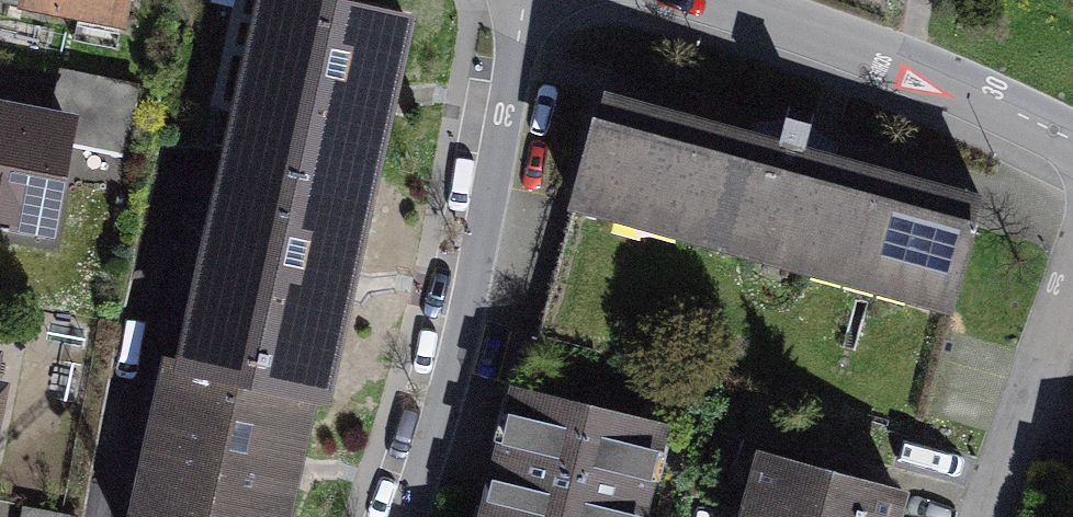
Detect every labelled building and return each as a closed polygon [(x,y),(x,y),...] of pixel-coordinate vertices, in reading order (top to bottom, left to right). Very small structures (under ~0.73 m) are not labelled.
[(10,14),(130,38),(138,0),(13,0),(10,14)] [(206,181),(373,222),(420,30),(295,0),(250,0),(206,181)] [(995,206),(605,102),(571,227),(961,331),(995,206)] [(0,121),(0,242),(64,257),(91,141),(0,121)] [(206,181),(159,373),(326,413),(373,222),(206,181)] [(0,353),(0,471),(17,475),(42,362),(0,353)] [(124,516),(301,516),(326,413),(159,373),(124,516)] [(510,401),(484,516),(662,516),(680,439),(510,401)] [(759,472),(748,516),(892,516),(895,505),(759,472)]
